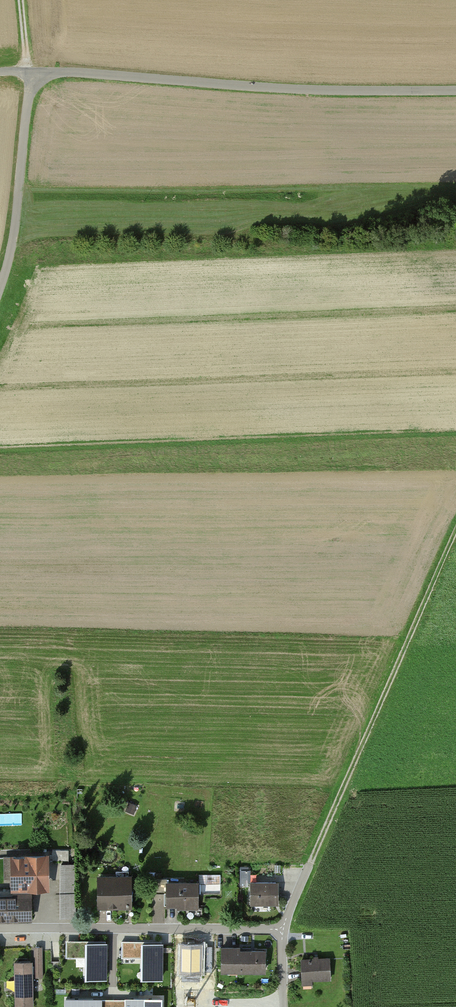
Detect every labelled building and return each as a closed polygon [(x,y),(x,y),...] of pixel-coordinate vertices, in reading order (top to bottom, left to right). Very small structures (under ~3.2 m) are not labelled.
[(69,850),(52,850),(52,860),(69,860),(69,850)] [(14,878),(14,890),(31,889),(31,888),(44,888),(44,877),(47,877),(47,855),(4,856),(5,878),(14,878)] [(75,864),(61,864),(60,916),(74,916),(75,864)] [(206,875),(206,883),(220,883),(220,875),(206,875)] [(99,878),(99,906),(129,905),(129,877),(99,878)] [(167,893),(167,905),(197,905),(197,883),(167,883),(167,879),(153,879),(153,893),(167,893)] [(276,883),(251,883),(251,904),(276,904),(276,883)] [(31,918),(31,889),(14,890),(14,896),(0,896),(0,919),(31,918)] [(78,963),(85,964),(85,937),(67,937),(67,955),(78,955),(78,963)] [(87,942),(86,977),(106,978),(106,943),(87,942)] [(135,944),(122,944),(121,958),(135,958),(135,944)] [(143,944),(142,979),(161,979),(162,944),(143,944)] [(200,944),(181,944),(181,971),(200,972),(200,944)] [(34,947),(34,975),(42,975),(42,947),(34,947)] [(239,948),(222,948),(222,965),(238,965),(238,971),(265,971),(265,951),(239,951),(239,948)] [(301,958),(302,979),(330,978),(330,957),(301,958)] [(31,961),(14,962),(14,1004),(31,1004),(31,961)] [(212,962),(204,962),(203,971),(212,972),(212,962)] [(113,1003),(100,1003),(100,999),(66,998),(65,1006),(113,1006),(113,1003)] [(113,1003),(113,1006),(162,1006),(162,999),(127,998),(127,1003),(113,1003)]
